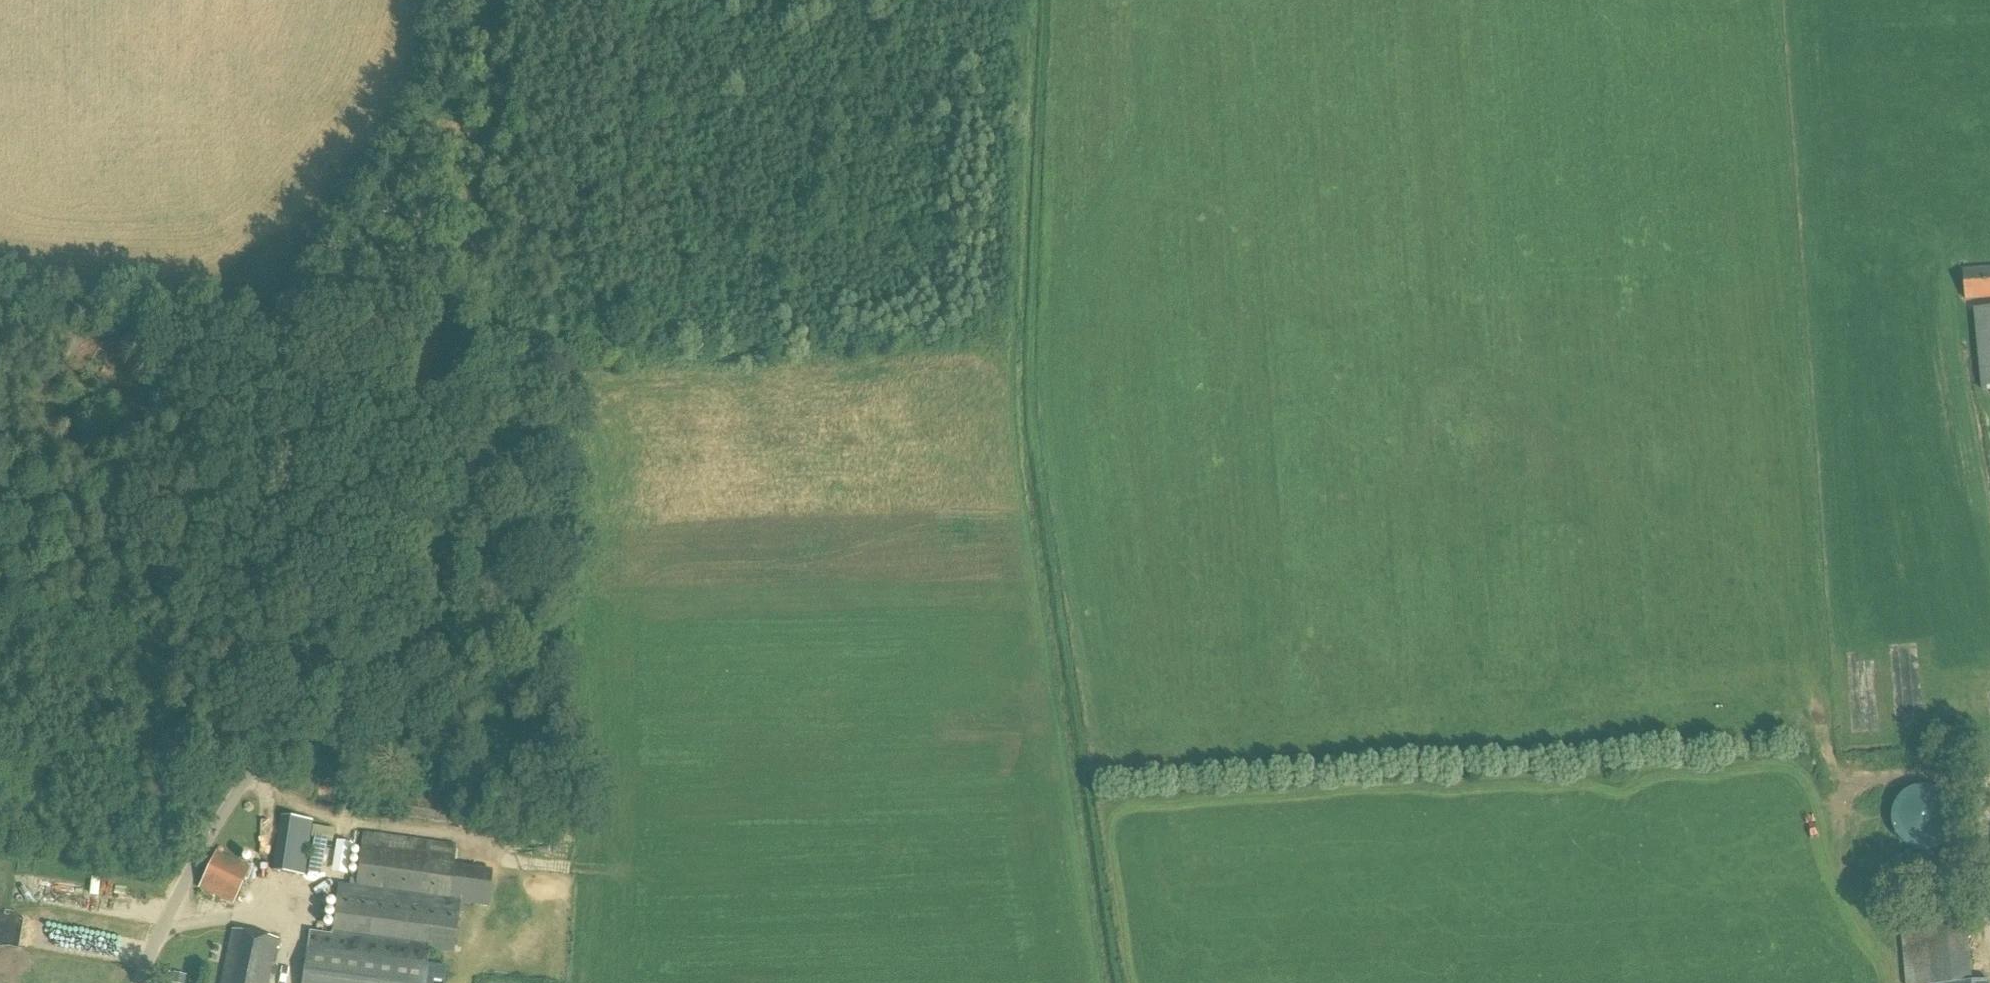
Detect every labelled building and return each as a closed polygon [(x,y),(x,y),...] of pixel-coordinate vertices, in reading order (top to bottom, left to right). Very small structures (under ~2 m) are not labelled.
[(1989,299),(1989,268),(1963,269),(1965,301),(1989,299)] [(1975,310),(1983,391),(1989,390),(1989,309),(1975,310)] [(1922,851),(1928,850),(1933,849),(1938,847),(1943,844),(1947,840),(1950,836),(1953,831),(1955,826),(1956,820),(1955,815),(1954,810),(1953,804),(1950,800),(1946,795),(1942,792),(1937,789),(1932,787),(1927,786),(1921,786),(1916,787),(1911,788),(1906,791),(1902,794),(1898,798),(1895,803),(1893,808),(1891,813),(1891,818),(1891,824),(1893,829),(1895,834),(1898,839),(1902,843),(1906,846),(1911,848),(1917,850),(1922,851)] [(334,858),(336,842),(309,838),(312,820),(280,815),(272,871),(304,876),(307,854),(334,858)] [(487,907),(492,869),(454,864),(456,844),(362,832),(355,879),(350,878),(349,885),(337,884),(330,936),(453,952),(460,903),(487,907)] [(232,904),(250,868),(215,851),(198,887),(232,904)] [(1967,920),(1967,917),(1933,920),(1900,924),(1905,982),(1989,982),(1989,980),(1973,982),(1967,920)] [(278,940),(232,930),(221,982),(269,982),(278,940)] [(428,964),(306,946),(301,982),(425,982),(428,964)] [(171,982),(172,982),(184,982),(186,975),(174,972),(173,973),(171,982)]
